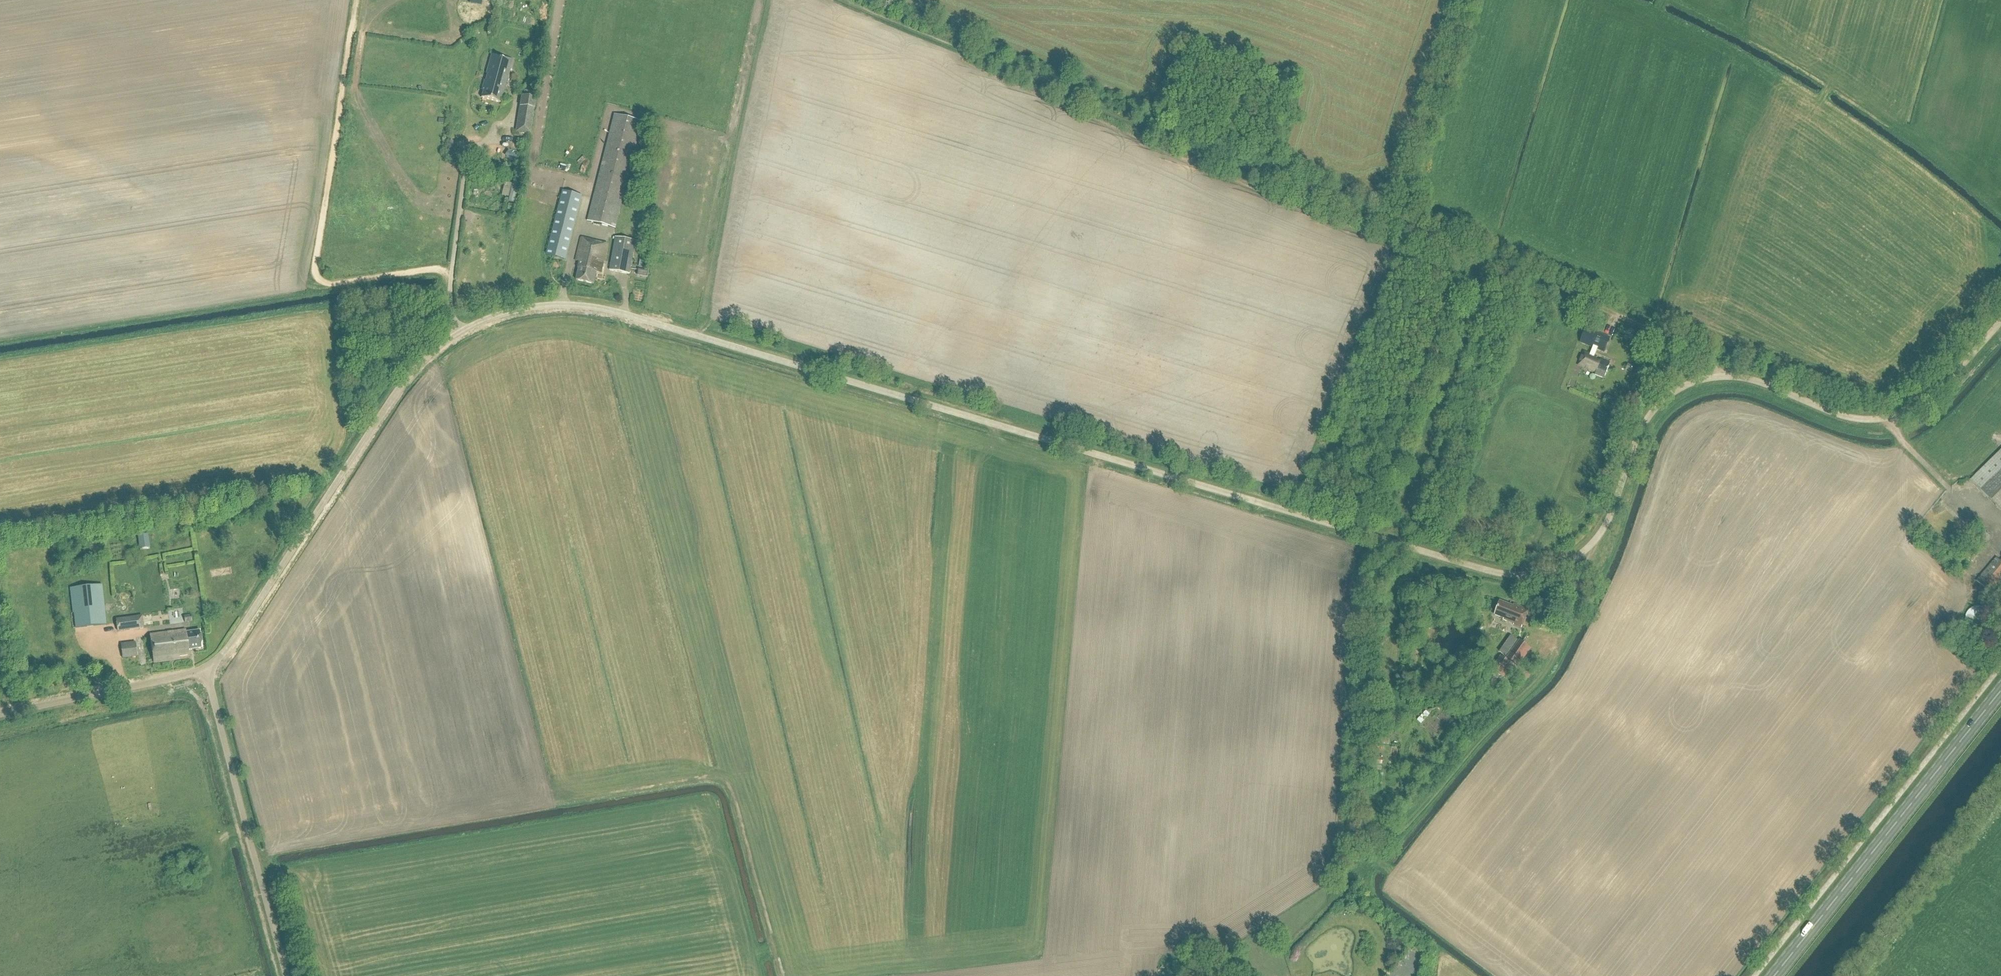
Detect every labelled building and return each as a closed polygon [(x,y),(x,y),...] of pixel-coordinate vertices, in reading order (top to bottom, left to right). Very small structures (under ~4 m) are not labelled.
[(487,75),(485,82),(484,81),(481,90),(483,91),(481,98),(501,104),(513,60),(491,55),(486,75),(487,75)] [(516,133),(531,136),(537,99),(523,96),(516,133)] [(616,229),(643,122),(614,115),(588,222),(616,229)] [(508,198),(507,203),(514,204),(519,183),(513,181),(512,185),(508,198)] [(567,260),(583,197),(562,191),(546,255),(567,260)] [(601,273),(608,244),(582,238),(576,261),(581,262),(576,281),(593,285),(597,272),(601,273)] [(610,272),(623,274),(630,275),(636,241),(615,238),(610,272)] [(1611,364),(1594,357),(1597,349),(1603,351),(1608,340),(1586,331),(1581,343),(1593,347),(1590,355),(1585,353),(1579,366),(1597,373),(1596,376),(1605,379),(1611,364)] [(1981,492),(2000,512),(2000,452),(1971,481),(1981,492)] [(1996,558),(1977,582),(1992,595),(2000,584),(2000,562),(1996,558)] [(79,664),(110,661),(102,585),(70,589),(79,664)] [(1500,602),(1494,616),(1504,619),(1503,621),(1514,625),(1521,628),(1528,611),(1514,605),(1513,607),(1500,602)] [(1966,618),(1966,620),(1966,622),(1967,624),(1968,626),(1969,628),(1971,630),(1973,631),(1975,632),(1977,633),(1979,633),(1981,633),(1983,632),(1985,631),(1987,630),(1989,628),(1990,626),(1991,624),(1992,622),(1992,620),(1992,618),(1991,615),(1990,613),(1989,611),(1987,610),(1986,609),(1983,608),(1981,607),(1979,607),(1977,607),(1975,608),(1973,609),(1971,610),(1969,611),(1968,613),(1967,615),(1966,618)] [(135,617),(116,620),(118,632),(137,630),(135,617)] [(186,634),(186,632),(151,636),(154,664),(180,660),(180,657),(189,656),(188,651),(202,649),(200,632),(186,634)] [(1519,640),(1506,659),(1518,667),(1531,649),(1519,640)] [(120,644),(122,659),(137,657),(135,643),(120,644)] [(1501,656),(1491,670),(1503,678),(1512,665),(1501,656)] [(1376,730),(1375,738),(1389,740),(1390,731),(1376,730)] [(1407,970),(1417,956),(1406,948),(1396,962),(1407,970)]
